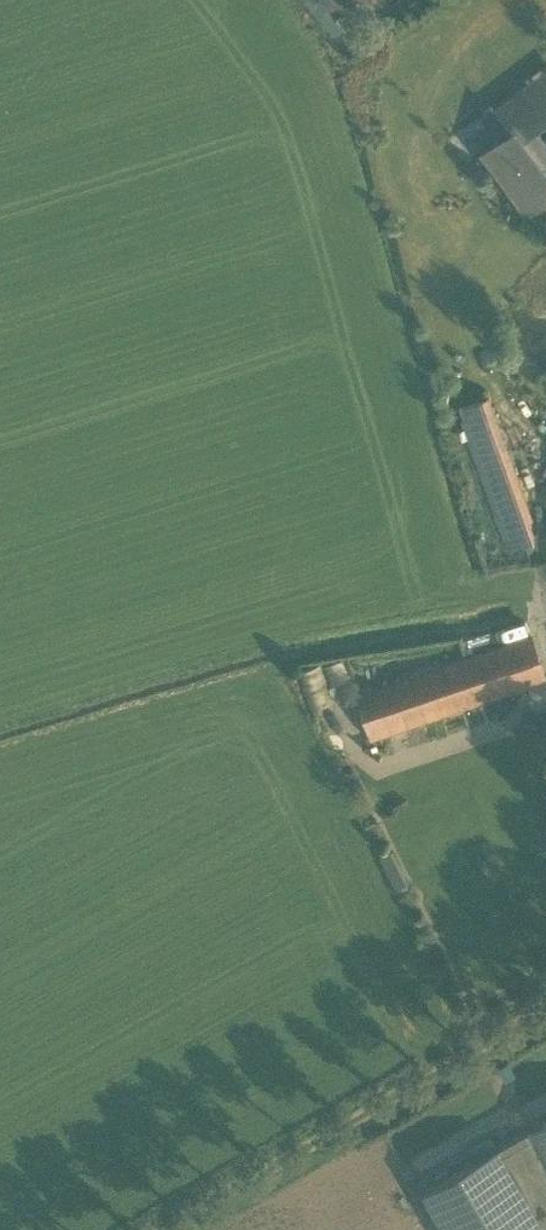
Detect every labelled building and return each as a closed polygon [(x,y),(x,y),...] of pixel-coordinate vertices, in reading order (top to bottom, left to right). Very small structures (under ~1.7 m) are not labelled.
[(486,119),(501,139),(486,150),(504,174),(506,172),(518,188),(515,189),(525,203),(542,190),(545,194),(544,196),(545,199),(545,153),(540,145),(536,147),(524,131),(545,114),(545,103),(536,89),(523,99),(520,94),(486,119)] [(491,396),(459,407),(478,463),(510,451),(491,396)] [(371,735),(545,677),(531,635),(356,694),(371,735)] [(320,663),(299,669),(311,708),(332,701),(320,663)] [(424,1189),(448,1229),(545,1229),(545,1119),(424,1189)]
